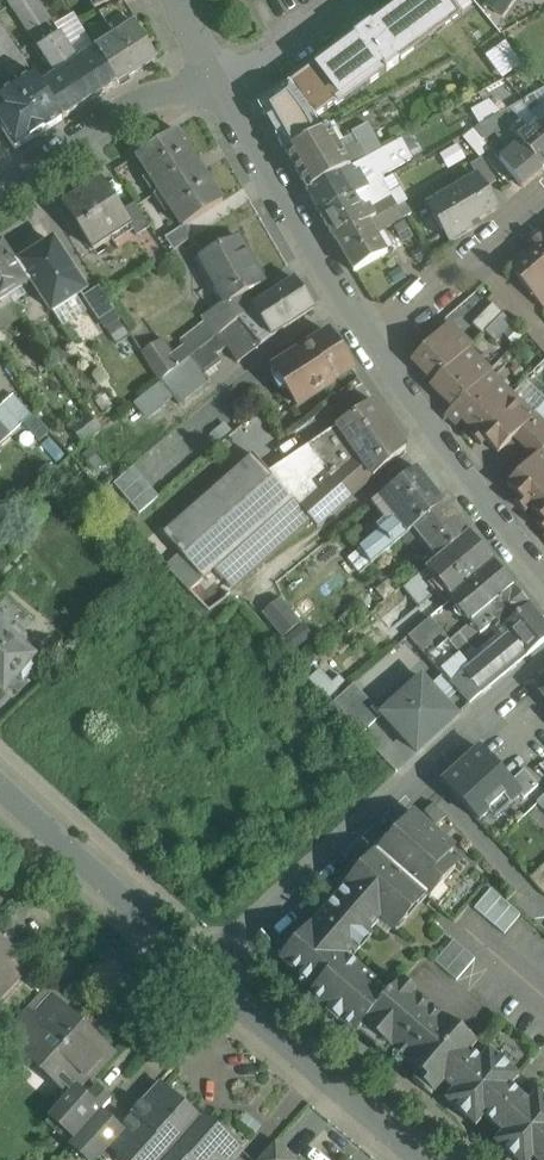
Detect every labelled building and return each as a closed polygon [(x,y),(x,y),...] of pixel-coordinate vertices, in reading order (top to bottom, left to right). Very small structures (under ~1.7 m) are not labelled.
[(9,2),(26,28),(37,21),(47,14),(38,0),(12,0),(9,2)] [(94,9),(116,0),(90,0),(94,9)] [(412,19),(426,43),(471,20),(483,43),(501,33),(474,0),(446,0),(412,19)] [(503,14),(512,0),(487,0),(486,1),(503,14)] [(124,3),(98,14),(114,38),(134,24),(135,26),(138,23),(124,3)] [(78,61),(47,14),(37,21),(50,41),(90,102),(117,84),(96,50),(78,61)] [(363,45),(361,46),(369,59),(370,59),(391,96),(440,68),(426,43),(412,19),(412,18),(363,45)] [(50,41),(37,21),(26,28),(39,48),(50,41)] [(0,24),(0,69),(1,70),(21,56),(0,24)] [(114,38),(96,50),(117,84),(156,59),(135,26),(134,24),(114,38)] [(357,34),(317,64),(319,66),(291,82),(293,87),(259,107),(285,153),(328,129),(334,126),(335,128),(391,96),(370,59),(369,59),(361,46),(363,45),(357,34)] [(90,102),(50,41),(39,48),(57,75),(41,86),(63,120),(90,102)] [(0,99),(0,126),(16,150),(63,120),(41,86),(34,76),(0,99)] [(507,126),(501,114),(488,121),(496,132),(505,147),(509,144),(513,150),(521,143),(511,131),(507,126)] [(488,121),(474,129),(483,139),(496,132),(488,121)] [(542,126),(540,127),(536,124),(527,131),(520,123),(511,131),(521,143),(543,170),(543,169),(543,129),(542,126)] [(328,129),(285,153),(307,191),(381,149),(367,124),(352,132),(358,143),(341,152),(328,129)] [(223,202),(176,131),(137,157),(182,226),(183,227),(187,225),(223,202)] [(543,170),(521,143),(513,150),(500,161),(522,188),(543,170)] [(381,149),(307,191),(321,216),(354,197),(363,192),(354,175),(371,166),(377,178),(393,170),(381,149)] [(482,157),(470,165),(477,176),(484,188),(496,181),(482,157)] [(484,188),(477,176),(428,206),(449,243),(472,229),(469,226),(496,209),(484,188)] [(101,180),(63,205),(93,250),(129,227),(130,226),(121,212),(101,180)] [(362,211),(354,197),(321,216),(335,241),(369,222),(369,223),(396,207),(393,202),(389,195),(362,211)] [(402,204),(399,199),(393,202),(396,207),(397,207),(402,204)] [(149,227),(134,203),(121,212),(130,226),(129,227),(135,236),(149,227)] [(369,222),(335,241),(353,272),(387,252),(376,234),(403,218),(397,207),(396,207),(369,223),(369,222)] [(182,226),(164,238),(173,251),(195,237),(187,225),(183,227),(182,226)] [(541,234),(530,244),(535,250),(543,260),(543,238),(541,234)] [(237,238),(201,259),(215,286),(210,288),(220,306),(222,309),(245,296),(264,285),(237,238)] [(84,291),(75,277),(53,243),(16,267),(27,284),(32,281),(52,312),(84,291)] [(2,244),(0,246),(0,283),(8,296),(27,284),(16,267),(2,244)] [(535,250),(511,270),(543,308),(543,307),(543,260),(535,250)] [(218,336),(226,347),(236,364),(271,337),(314,309),(295,280),(252,308),(253,309),(218,336)] [(0,283),(0,302),(8,296),(0,283)] [(220,306),(202,316),(214,339),(218,336),(253,309),(252,308),(245,296),(222,309),(220,306)] [(492,304),(472,324),(482,334),(502,314),(492,304)] [(65,345),(50,322),(38,329),(53,352),(65,345)] [(446,326),(412,361),(434,383),(465,352),(469,348),(446,326)] [(330,334),(274,369),(297,405),(333,382),(332,381),(352,368),(330,334)] [(226,347),(218,336),(214,339),(179,366),(169,374),(161,382),(175,402),(207,380),(203,374),(220,362),(215,355),(226,347)] [(162,340),(142,353),(160,382),(161,382),(169,374),(179,366),(162,340)] [(434,383),(431,387),(453,409),(486,375),(488,373),(465,352),(434,383)] [(453,409),(448,414),(458,424),(463,419),(475,431),(508,397),(486,375),(453,409)] [(0,407),(0,424),(10,435),(31,416),(13,395),(0,407)] [(475,431),(470,436),(480,446),(485,441),(497,454),(514,437),(531,419),(530,418),(508,397),(475,431)] [(405,448),(373,402),(338,426),(357,455),(373,477),(405,448)] [(514,437),(524,447),(543,427),(543,426),(533,415),(530,418),(531,419),(514,437)] [(89,416),(71,430),(81,443),(98,429),(89,416)] [(10,435),(0,424),(0,444),(10,435)] [(252,456),(164,534),(203,579),(214,569),(292,499),(299,506),(357,455),(338,426),(332,430),(268,474),(252,456)] [(524,447),(534,457),(540,451),(541,452),(543,449),(543,427),(524,447)] [(506,486),(518,498),(514,503),(524,513),(529,508),(543,493),(543,456),(541,452),(540,451),(534,457),(506,486)] [(357,455),(299,506),(311,519),(317,526),(373,477),(357,455)] [(158,497),(133,467),(113,484),(139,514),(158,497)] [(417,470),(379,499),(386,508),(381,512),(387,519),(377,527),(373,521),(356,535),(361,541),(356,545),(359,549),(371,565),(413,530),(444,504),(417,470)] [(529,508),(541,520),(536,525),(543,533),(543,493),(529,508)] [(292,499),(214,569),(232,590),(311,519),(299,506),(292,499)] [(444,504),(413,530),(427,548),(431,552),(438,560),(468,534),(444,504)] [(438,560),(404,589),(419,608),(442,589),(451,600),(493,564),(469,534),(468,534),(438,560)] [(431,552),(427,548),(423,551),(427,556),(431,552)] [(359,549),(348,559),(360,574),(371,565),(359,549)] [(493,564),(451,600),(470,623),(513,589),(493,564)] [(513,589),(470,623),(479,635),(489,628),(494,619),(499,626),(496,629),(499,633),(529,608),(513,589)] [(301,623),(282,600),(263,615),(282,639),(301,623)] [(462,658),(472,649),(467,644),(459,634),(451,641),(449,641),(448,641),(427,658),(469,705),(481,694),(525,657),(526,657),(543,642),(543,627),(529,608),(499,633),(505,640),(471,668),(462,658)] [(430,618),(407,637),(427,658),(448,641),(430,618)] [(0,620),(0,690),(4,693),(16,678),(22,683),(39,663),(20,647),(25,641),(23,639),(25,637),(15,629),(13,631),(0,620)] [(479,635),(470,623),(459,633),(459,634),(467,644),(479,635)] [(336,692),(318,673),(310,679),(329,699),(336,692)] [(422,679),(382,715),(417,753),(456,717),(422,679)] [(382,715),(353,684),(333,703),(362,734),(382,715)] [(510,809),(522,798),(509,784),(478,749),(440,782),(479,826),(490,816),(494,820),(509,807),(510,809)] [(509,784),(522,798),(524,800),(538,788),(523,771),(509,784)] [(445,819),(433,805),(423,813),(436,827),(445,819)] [(410,815),(396,832),(395,831),(377,852),(425,897),(428,899),(455,869),(445,860),(453,852),(410,815)] [(377,852),(375,851),(343,887),(344,888),(380,919),(395,932),(425,897),(377,852)] [(529,878),(543,895),(543,864),(529,878)] [(311,927),(346,958),(351,953),(354,955),(371,935),(369,932),(380,919),(344,888),(311,927)] [(490,889),(474,908),(484,916),(500,897),(490,889)] [(500,897),(484,916),(494,925),(510,906),(500,897)] [(510,906),(494,925),(504,933),(520,914),(510,906)] [(346,958),(311,927),(309,926),(279,960),(299,977),(300,984),(307,984),(324,999),(319,1005),(354,1035),(362,1026),(388,995),(346,958)] [(453,940),(434,961),(445,971),(464,949),(453,940)] [(0,955),(0,999),(30,966),(8,946),(0,955)] [(475,958),(464,949),(445,971),(456,980),(475,958)] [(477,1045),(400,981),(388,995),(362,1026),(395,1053),(391,1058),(392,1063),(396,1067),(402,1067),(405,1062),(417,1072),(413,1078),(434,1095),(444,1083),(470,1053),(477,1045)] [(42,1069),(80,1026),(53,1001),(35,1021),(14,1044),(42,1069)] [(24,1011),(4,1035),(14,1044),(35,1021),(24,1011)] [(80,1026),(42,1069),(71,1095),(48,1119),(62,1132),(66,1127),(78,1138),(79,1137),(101,1112),(110,1101),(86,1079),(110,1053),(80,1026)] [(480,1062),(470,1053),(444,1083),(454,1092),(446,1101),(476,1127),(484,1117),(494,1126),(520,1096),(510,1087),(518,1077),(488,1052),(480,1062)] [(185,1107),(161,1086),(161,1085),(160,1084),(132,1115),(134,1117),(122,1130),(107,1147),(108,1148),(122,1159),(137,1159),(185,1107)] [(520,1096),(494,1126),(503,1134),(495,1144),(514,1159),(532,1159),(533,1159),(534,1159),(543,1159),(543,1100),(537,1094),(529,1104),(520,1096)] [(137,1159),(178,1159),(211,1124),(206,1119),(204,1121),(196,1113),(194,1115),(185,1107),(137,1159)] [(101,1112),(79,1137),(100,1156),(108,1148),(107,1147),(122,1130),(101,1112)] [(178,1159),(232,1159),(240,1152),(241,1151),(240,1150),(211,1124),(178,1159)] [(259,1159),(295,1159),(275,1142),(259,1159)]
